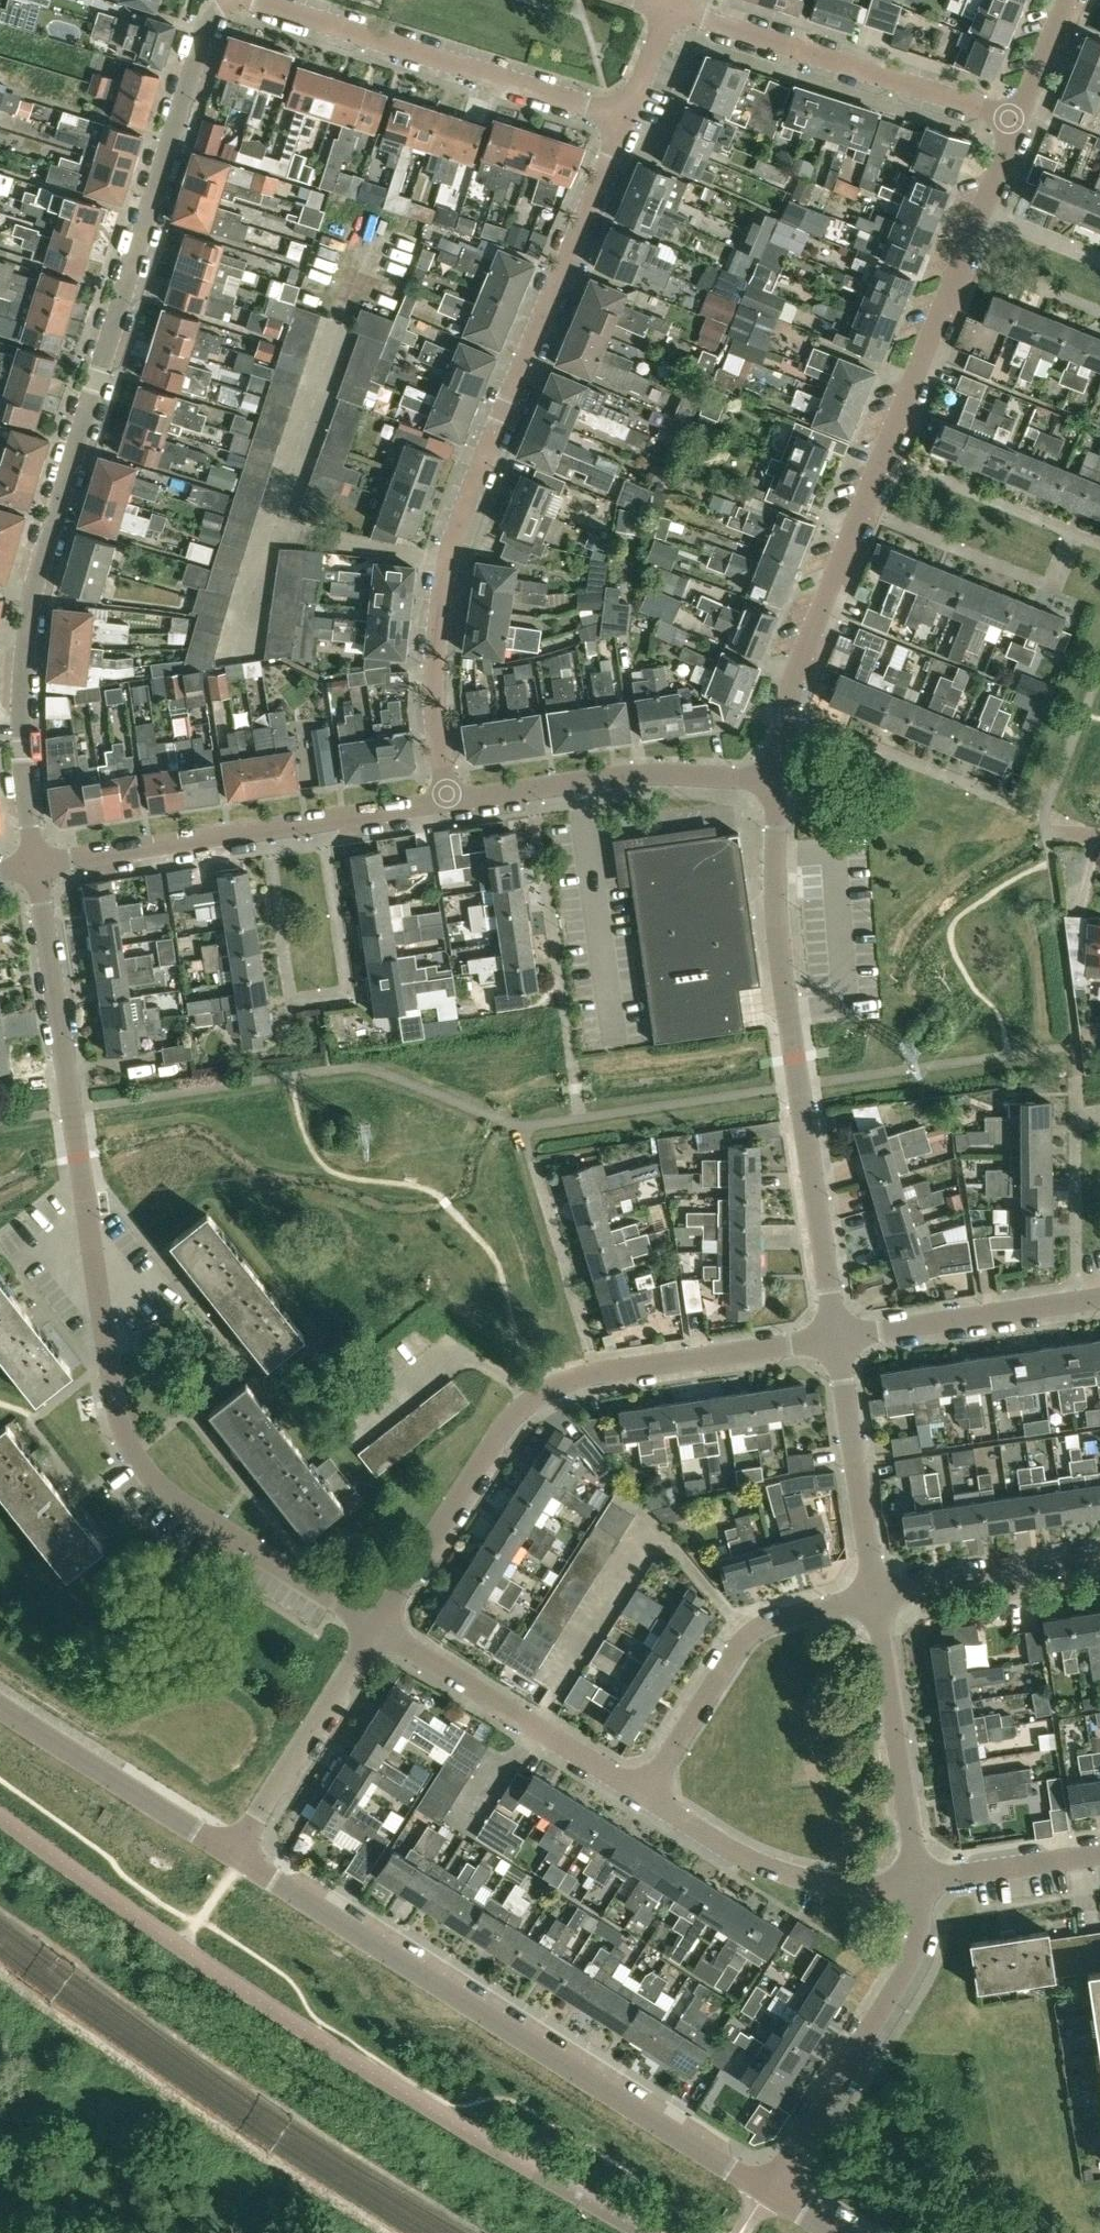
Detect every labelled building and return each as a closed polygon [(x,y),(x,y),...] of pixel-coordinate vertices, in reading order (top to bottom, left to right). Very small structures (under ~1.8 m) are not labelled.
[(155,10),(158,2),(161,3),(162,0),(123,0),(155,10)] [(780,8),(783,0),(756,0),(765,3),(766,6),(773,8),(777,6),(780,8)] [(780,8),(782,8),(783,11),(790,14),(794,12),(797,13),(799,9),(801,0),(783,0),(780,8)] [(821,23),(824,21),(831,24),(839,0),(816,0),(811,13),(810,17),(812,18),(813,21),(821,23)] [(839,29),(846,31),(849,29),(852,30),(853,26),(860,5),(851,2),(852,0),(839,0),(831,24),(838,26),(839,29)] [(864,23),(893,33),(903,6),(891,1),(887,0),(872,0),(864,23)] [(1015,23),(957,0),(928,0),(975,19),(971,29),(1008,43),(1009,40),(1013,37),(1011,32),(1015,23)] [(1015,23),(1017,17),(1023,13),(1021,8),(1022,5),(1008,0),(957,0),(1015,23)] [(170,39),(172,38),(175,30),(173,29),(174,25),(149,17),(134,12),(131,20),(116,15),(111,28),(167,46),(170,39)] [(165,53),(167,46),(111,28),(108,39),(118,43),(120,54),(134,59),(160,67),(161,65),(164,64),(167,55),(165,53)] [(230,34),(218,73),(228,76),(220,102),(230,105),(249,42),(246,41),(246,39),(230,34)] [(961,46),(954,65),(965,69),(966,67),(993,78),(999,62),(1001,63),(1005,55),(1002,54),(1005,49),(971,35),(966,48),(961,46)] [(1078,56),(1099,65),(1099,41),(1086,36),(1085,38),(1082,39),(1080,44),(1082,46),(1078,56)] [(244,97),(255,100),(271,47),(256,42),(255,44),(249,42),(230,105),(240,108),(244,97)] [(280,91),(292,58),(293,54),(277,49),(276,51),(272,50),(273,48),(271,47),(255,100),(247,124),(257,127),(269,88),(280,91)] [(765,91),(754,86),(758,73),(705,56),(704,58),(705,59),(690,95),(689,95),(688,97),(727,113),(725,118),(773,138),(779,124),(777,123),(790,88),(770,79),(765,91)] [(1078,56),(1076,63),(1073,64),(1071,68),(1073,70),(1069,78),(1099,91),(1099,65),(1078,56)] [(127,64),(122,82),(93,73),(91,81),(150,100),(158,74),(127,64)] [(290,133),(300,136),(318,74),(314,72),(315,70),(299,65),(286,104),(298,108),(290,133)] [(341,81),(340,80),(341,78),(325,73),(324,75),(318,74),(300,136),(309,139),(318,114),(330,118),(341,81)] [(1069,78),(1065,90),(1062,90),(1061,94),(1062,97),(1056,113),(1054,112),(1053,112),(1099,131),(1099,91),(1069,78)] [(87,92),(116,101),(112,115),(142,125),(150,100),(91,81),(87,92)] [(347,83),(341,81),(330,118),(344,122),(339,139),(335,137),(333,142),(319,187),(332,191),(338,170),(342,159),(364,88),(360,87),(361,85),(349,81),(347,83)] [(794,126),(803,129),(815,91),(803,87),(801,89),(795,87),(780,136),(789,139),(794,126)] [(354,162),(358,149),(364,129),(375,132),(387,93),(371,88),(370,90),(364,88),(342,159),(354,162)] [(827,97),(826,94),(815,91),(803,129),(800,137),(809,140),(811,131),(828,136),(833,121),(829,119),(833,104),(835,99),(827,97)] [(383,134),(394,137),(386,163),(396,166),(415,104),(411,103),(412,101),(395,96),(383,134)] [(21,99),(16,114),(29,118),(34,104),(21,99)] [(847,103),(839,101),(835,99),(833,104),(829,119),(833,121),(828,136),(839,140),(830,167),(840,170),(848,142),(861,106),(849,102),(847,103)] [(414,144),(427,148),(439,112),(437,111),(438,109),(422,104),(421,106),(415,104),(396,166),(389,188),(383,207),(406,214),(410,201),(411,198),(399,195),(414,144)] [(677,124),(724,143),(728,145),(735,127),(687,106),(685,110),(682,111),(677,124)] [(872,111),(871,109),(861,106),(848,142),(857,145),(852,159),(862,162),(878,113),(872,111)] [(432,178),(442,181),(461,119),(457,118),(458,115),(442,110),(441,112),(439,112),(427,148),(440,153),(432,178)] [(137,151),(142,134),(79,115),(76,124),(60,119),(58,127),(137,151)] [(960,157),(963,158),(968,146),(964,139),(926,126),(926,127),(927,128),(924,135),(902,126),(881,117),(874,133),(876,134),(895,142),(897,137),(958,162),(960,157)] [(217,154),(219,147),(226,125),(203,118),(194,146),(217,154)] [(489,175),(485,186),(495,190),(515,127),(511,125),(511,123),(495,118),(477,171),(489,175)] [(461,119),(442,181),(451,184),(459,159),(471,163),(483,128),(484,124),(468,119),(467,121),(461,119)] [(1056,137),(1083,148),(1089,133),(1062,121),(1056,137)] [(677,124),(672,135),(673,138),(671,143),(706,157),(710,147),(720,152),(724,143),(677,124)] [(520,183),(525,170),(527,170),(539,134),(537,133),(537,131),(521,126),(520,128),(515,127),(495,190),(492,199),(502,202),(507,188),(509,180),(520,183)] [(97,147),(94,157),(132,169),(137,151),(58,127),(56,135),(71,139),(97,147)] [(537,203),(541,204),(561,141),(557,140),(558,138),(541,132),(541,135),(539,134),(527,170),(529,171),(540,175),(534,196),(532,201),(537,203)] [(951,180),(954,181),(959,169),(959,168),(956,167),(958,162),(897,137),(895,142),(892,149),(915,158),(912,165),(951,181),(951,180)] [(541,204),(546,206),(552,208),(554,203),(561,181),(570,184),(585,148),(581,147),(581,145),(567,141),(567,143),(561,141),(541,204)] [(667,148),(663,156),(665,158),(663,163),(712,183),(715,174),(701,168),(706,157),(671,143),(669,148),(667,148)] [(265,154),(240,146),(236,160),(261,168),(265,154)] [(794,151),(780,146),(775,163),(789,167),(794,151)] [(265,154),(261,168),(287,176),(292,160),(294,154),(283,150),(280,159),(265,154)] [(272,194),(277,177),(229,163),(230,162),(193,151),(187,168),(251,188),(262,191),(264,191),(272,194)] [(1057,161),(1037,153),(1025,181),(1037,185),(1030,203),(1055,213),(1069,179),(1052,172),(1057,161)] [(126,186),(132,169),(94,157),(83,154),(81,162),(66,157),(61,156),(58,165),(63,166),(126,186)] [(884,159),(878,157),(869,154),(866,164),(881,169),(884,159)] [(797,156),(791,171),(811,178),(816,163),(797,156)] [(292,160),(287,176),(311,184),(316,168),(305,164),(292,160)] [(632,180),(680,201),(688,183),(658,170),(639,162),(638,166),(635,167),(632,175),(633,177),(632,180)] [(122,202),(126,186),(63,166),(58,165),(52,163),(47,179),(85,190),(122,202)] [(789,171),(774,165),(769,177),(785,183),(789,171)] [(182,186),(219,197),(233,201),(236,192),(240,193),(239,196),(260,203),(264,191),(262,191),(251,188),(187,168),(182,186)] [(825,185),(834,189),(837,178),(839,172),(830,168),(825,185)] [(332,191),(357,199),(363,178),(338,170),(332,191)] [(909,186),(906,195),(943,210),(948,197),(945,196),(947,190),(900,171),(896,180),(909,186)] [(862,176),(859,185),(873,191),(876,182),(862,176)] [(1099,231),(1099,177),(1099,176),(1094,189),(1080,223),(1099,231)] [(801,177),(794,191),(797,192),(800,199),(806,203),(815,183),(801,177)] [(380,183),(363,178),(357,199),(383,207),(389,188),(380,185),(380,183)] [(859,187),(837,178),(834,189),(855,198),(859,187)] [(1094,189),(1069,179),(1055,213),(1080,223),(1094,189)] [(676,211),(680,201),(632,180),(629,187),(626,187),(622,198),(676,221),(685,225),(688,216),(676,211)] [(11,196),(13,188),(0,184),(0,193),(11,196)] [(898,214),(896,219),(914,226),(917,222),(932,228),(935,220),(938,221),(943,210),(906,195),(881,185),(877,194),(902,204),(898,214)] [(182,186),(177,203),(241,222),(243,213),(217,205),(219,197),(182,186)] [(705,186),(700,198),(711,202),(716,191),(705,186)] [(102,205),(65,193),(48,188),(46,196),(36,193),(33,203),(97,222),(102,205)] [(307,205),(320,209),(325,193),(310,188),(305,205),(307,205)] [(663,239),(668,229),(672,231),(676,221),(622,198),(616,212),(617,215),(616,218),(663,239)] [(780,219),(797,227),(821,237),(823,235),(819,226),(813,217),(815,209),(788,199),(780,219)] [(92,239),(97,222),(33,203),(23,200),(20,210),(38,216),(36,222),(42,224),(54,228),(92,239)] [(432,221),(436,209),(410,201),(406,214),(432,223),(432,221)] [(248,225),(241,222),(177,203),(172,220),(209,231),(243,242),(248,225)] [(323,210),(320,209),(307,205),(305,205),(304,204),(300,216),(288,212),(286,218),(297,222),(297,221),(318,227),(323,210)] [(436,209),(432,221),(455,228),(459,212),(437,205),(436,209)] [(746,229),(770,239),(780,219),(754,209),(751,217),(746,229)] [(930,233),(932,228),(917,222),(914,226),(896,219),(878,211),(874,221),(859,214),(854,225),(860,228),(879,235),(888,239),(925,254),(930,242),(927,240),(930,233)] [(472,235),(477,221),(459,215),(455,229),(472,235)] [(787,250),(788,249),(797,227),(780,219),(770,239),(768,243),(787,250)] [(297,221),(297,222),(294,229),(315,235),(318,227),(297,221)] [(499,241),(503,227),(485,221),(481,236),(499,241)] [(87,256),(92,239),(54,228),(52,236),(37,231),(38,228),(16,222),(13,233),(24,236),(87,256)] [(505,242),(523,249),(530,229),(511,223),(505,242)] [(661,247),(612,226),(609,234),(607,234),(602,245),(669,272),(672,273),(677,261),(658,254),(661,247)] [(853,245),(868,251),(915,271),(917,264),(920,266),(925,254),(888,239),(879,235),(860,228),(853,245)] [(544,246),(548,235),(534,229),(527,253),(539,258),(544,246)] [(770,239),(746,229),(738,248),(761,258),(768,243),(770,239)] [(181,249),(245,268),(247,260),(221,252),(223,244),(186,233),(181,249)] [(87,256),(24,236),(21,244),(34,248),(31,257),(82,272),(87,256)] [(462,245),(445,238),(441,237),(437,247),(457,256),(462,245)] [(291,239),(286,255),(300,260),(305,244),(291,239)] [(768,243),(761,258),(758,263),(772,269),(779,272),(787,250),(768,243)] [(663,286),(669,272),(602,245),(597,257),(598,260),(595,267),(629,281),(633,269),(651,277),(650,280),(663,286)] [(463,246),(459,256),(526,284),(529,276),(532,277),(535,268),(533,267),(534,264),(497,249),(493,258),(463,246)] [(422,248),(416,265),(433,270),(438,253),(422,248)] [(242,277),(245,268),(181,249),(176,266),(225,281),(228,272),(242,277)] [(728,267),(746,274),(751,261),(733,254),(728,267)] [(523,291),(526,284),(459,256),(455,266),(485,278),(481,289),(480,291),(517,306),(519,300),(522,300),(524,294),(523,291)] [(851,266),(860,269),(864,271),(861,279),(870,282),(908,297),(912,285),(909,284),(912,278),(864,259),(856,256),(851,266)] [(764,288),(772,269),(758,263),(751,281),(750,284),(764,288)] [(222,290),(225,281),(176,266),(170,284),(234,303),(236,295),(222,290)] [(287,281),(296,284),(300,268),(291,266),(286,281),(287,281)] [(740,302),(750,284),(751,281),(720,268),(711,291),(738,302),(740,302)] [(414,269),(407,285),(420,290),(426,274),(414,269)] [(10,279),(74,298),(79,282),(41,271),(39,278),(13,270),(10,279)] [(862,302),(879,309),(877,313),(895,320),(896,316),(900,308),(903,309),(908,297),(870,282),(861,279),(846,273),(842,283),(866,292),(862,302)] [(587,280),(584,290),(586,291),(582,298),(647,325),(651,317),(621,304),(626,293),(591,278),(589,281),(587,280)] [(69,315),(74,298),(10,279),(10,281),(8,286),(14,288),(11,297),(18,299),(31,303),(69,315)] [(282,298),(295,302),(300,285),(296,284),(287,281),(286,281),(286,282),(284,281),(282,287),(279,297),(282,298)] [(234,303),(170,284),(170,286),(165,285),(161,298),(166,300),(165,300),(219,317),(222,308),(232,311),(234,303)] [(740,302),(778,319),(786,297),(772,291),(764,288),(750,284),(740,302)] [(398,312),(409,317),(420,292),(408,287),(398,312)] [(738,302),(711,291),(709,290),(699,312),(729,324),(738,302)] [(514,312),(517,306),(480,291),(475,303),(445,291),(441,301),(508,328),(511,321),(513,320),(516,314),(514,312)] [(63,333),(69,315),(31,303),(18,299),(11,297),(0,294),(0,313),(63,333)] [(264,313),(284,320),(288,321),(290,317),(294,305),(295,302),(282,298),(279,297),(270,295),(264,313)] [(983,323),(1007,333),(1018,305),(994,296),(983,323)] [(577,305),(573,314),(575,315),(574,319),(609,333),(613,323),(643,336),(647,325),(582,298),(579,306),(577,305)] [(508,328),(441,301),(437,310),(455,318),(451,328),(499,348),(500,345),(503,345),(506,339),(504,336),(508,328)] [(747,341),(767,350),(778,319),(740,302),(727,333),(747,341)] [(812,309),(834,319),(889,342),(894,330),(891,328),(895,320),(877,313),(879,309),(862,302),(861,306),(856,318),(847,314),(848,312),(823,302),(814,304),(812,309)] [(320,313),(294,305),(290,317),(317,325),(320,314),(320,313)] [(1043,316),(1018,305),(1007,333),(1019,338),(1009,363),(1012,364),(1008,375),(1018,379),(1018,377),(1043,316)] [(157,325),(220,345),(223,336),(197,328),(199,320),(162,308),(157,325)] [(284,320),(264,313),(260,312),(257,320),(254,330),(279,337),(284,320)] [(388,336),(401,342),(412,346),(418,334),(406,329),(411,317),(409,317),(398,312),(388,336)] [(63,333),(0,313),(0,321),(12,325),(9,335),(21,338),(58,349),(63,333)] [(653,315),(649,327),(668,334),(673,322),(653,315)] [(1068,326),(1043,316),(1018,377),(1027,380),(1031,381),(1041,356),(1053,361),(1057,353),(1068,326)] [(290,317),(288,321),(286,329),(313,337),(317,325),(290,317)] [(609,333),(574,319),(571,326),(568,327),(565,333),(567,335),(564,343),(629,370),(633,361),(603,348),(609,333)] [(884,354),(889,342),(834,319),(831,328),(836,330),(832,340),(879,359),(881,353),(884,354)] [(217,354),(220,345),(157,325),(152,343),(189,354),(207,360),(209,352),(217,354)] [(1068,326),(1057,353),(1069,358),(1065,369),(1059,384),(1071,388),(1077,374),(1081,363),(1092,336),(1068,326)] [(309,348),(313,337),(286,329),(283,340),(309,348)] [(392,363),(401,342),(388,336),(379,358),(392,363)] [(1092,336),(1081,363),(1099,371),(1099,339),(1092,336)] [(255,356),(270,361),(275,344),(260,339),(255,356)] [(283,340),(279,352),(305,360),(309,348),(283,340)] [(425,340),(420,350),(487,377),(491,369),(493,368),(496,362),(494,360),(496,357),(459,342),(455,352),(425,340)] [(186,363),(189,354),(152,343),(146,360),(209,379),(212,370),(186,363)] [(650,379),(629,370),(564,343),(560,351),(558,352),(555,358),(557,360),(555,363),(591,378),(594,372),(644,393),(650,379)] [(51,374),(56,357),(18,346),(16,354),(0,349),(0,358),(51,374)] [(806,364),(868,388),(869,384),(873,383),(874,379),(872,376),(874,372),(839,357),(813,346),(806,364)] [(487,377),(420,350),(417,358),(447,371),(442,383),(479,398),(481,393),(483,393),(486,387),(484,384),(487,377)] [(694,371),(708,377),(717,356),(703,350),(694,371)] [(302,372),(305,360),(279,352),(275,364),(302,372)] [(729,352),(729,353),(723,368),(746,376),(752,361),(729,352)] [(988,379),(994,364),(969,354),(963,369),(988,379)] [(51,374),(0,358),(0,378),(45,392),(51,374)] [(379,358),(370,380),(383,386),(392,363),(379,358)] [(205,395),(207,386),(209,379),(146,360),(142,375),(205,395)] [(252,373),(256,374),(266,377),(270,379),(272,375),(274,368),(254,362),(251,373),(252,373)] [(274,368),(272,375),(298,384),(302,372),(275,364),(274,368)] [(866,393),(868,388),(806,364),(803,371),(829,382),(826,391),(861,405),(862,402),(866,401),(868,396),(866,393)] [(740,394),(746,376),(723,368),(718,366),(712,382),(740,394)] [(551,375),(548,375),(545,381),(547,383),(543,392),(627,426),(631,416),(614,409),(602,405),(607,394),(588,386),(552,371),(551,375)] [(698,401),(708,377),(694,371),(684,394),(698,401)] [(261,392),(266,377),(256,374),(252,373),(247,388),(261,392)] [(970,395),(964,410),(957,427),(932,417),(925,435),(936,439),(932,450),(956,460),(968,431),(972,421),(987,385),(962,374),(956,389),(970,395)] [(1089,379),(1077,374),(1071,388),(1083,394),(1089,379)] [(298,384),(272,375),(270,379),(268,387),(294,395),(298,384)] [(1018,379),(1016,382),(1025,386),(1027,380),(1018,377),(1018,379)] [(45,392),(0,378),(0,397),(40,409),(45,392)] [(476,405),(479,398),(442,383),(436,396),(406,384),(402,393),(469,420),(472,414),(475,413),(478,407),(476,405)] [(133,402),(204,424),(207,414),(198,411),(201,403),(139,384),(133,402)] [(243,391),(222,385),(217,401),(238,408),(243,391)] [(265,396),(264,399),(290,407),(294,395),(268,387),(267,390),(265,396)] [(698,420),(714,427),(717,419),(718,420),(729,395),(710,387),(699,413),(701,413),(698,420)] [(368,388),(362,402),(378,408),(384,395),(368,388)] [(793,397),(854,422),(857,416),(861,414),(862,411),(860,407),(861,405),(826,391),(822,399),(797,389),(793,397)] [(239,407),(256,411),(260,395),(244,390),(239,407)] [(629,427),(627,426),(543,392),(540,399),(538,399),(535,405),(537,408),(535,412),(539,413),(572,426),(576,416),(625,436),(629,427)] [(424,426),(457,440),(461,442),(462,438),(465,438),(467,432),(466,430),(469,420),(402,393),(398,403),(428,416),(424,426)] [(673,418),(676,419),(688,424),(698,401),(684,394),(683,394),(673,418)] [(360,420),(364,409),(365,406),(361,404),(339,396),(334,411),(360,420)] [(40,409),(0,397),(0,414),(35,425),(40,409)] [(854,424),(854,422),(793,397),(790,404),(816,415),(813,423),(848,438),(850,432),(854,431),(856,427),(854,424)] [(287,419),(290,407),(264,399),(261,411),(287,419)] [(128,419),(166,430),(180,435),(182,426),(186,428),(201,433),(204,424),(133,402),(128,419)] [(231,411),(225,431),(249,438),(254,420),(241,417),(242,414),(231,411)] [(261,411),(257,422),(283,430),(287,419),(261,411)] [(355,433),(360,420),(334,411),(330,424),(355,433)] [(956,460),(980,470),(1002,416),(990,411),(984,425),(972,421),(968,431),(956,460)] [(572,426),(539,413),(535,412),(532,420),(529,420),(527,426),(528,428),(525,436),(615,475),(616,473),(618,474),(622,465),(565,442),(572,426)] [(1014,421),(1002,416),(980,470),(1005,480),(1017,451),(1003,445),(1014,421)] [(166,430),(128,419),(123,436),(186,455),(189,446),(163,438),(166,430)] [(679,447),(688,424),(676,419),(674,425),(663,420),(656,437),(679,447)] [(404,443),(394,469),(434,484),(443,457),(424,450),(428,438),(422,436),(424,431),(400,421),(398,427),(397,426),(392,439),(404,443)] [(795,421),(779,460),(816,474),(827,447),(824,445),(828,435),(795,421)] [(279,442),(283,430),(257,422),(253,434),(279,442)] [(48,439),(0,424),(0,443),(43,456),(48,439)] [(330,424),(325,438),(350,447),(355,433),(330,424)] [(1034,446),(1046,450),(1052,436),(1040,431),(1034,446)] [(253,434),(251,442),(250,446),(276,454),(279,442),(253,434)] [(184,463),(186,455),(123,436),(118,452),(169,467),(171,459),(184,463)] [(518,453),(517,456),(553,471),(554,470),(571,477),(574,468),(587,473),(584,481),(608,491),(615,475),(525,436),(522,444),(519,444),(516,450),(518,453)] [(1064,441),(1052,436),(1046,450),(1058,456),(1064,441)] [(237,437),(232,452),(246,456),(247,455),(250,446),(251,442),(237,437)] [(350,447),(325,438),(320,451),(345,460),(350,447)] [(43,456),(0,443),(0,462),(1,462),(38,473),(43,456)] [(652,462),(654,463),(665,467),(672,451),(658,445),(652,462)] [(276,454),(250,446),(247,455),(246,456),(246,457),(272,465),(276,454)] [(243,468),(246,457),(246,456),(232,452),(230,451),(226,462),(243,468)] [(1042,461),(1017,451),(1005,480),(1030,490),(1042,461)] [(1079,509),(1099,458),(1099,455),(1089,451),(1078,476),(1066,471),(1054,499),(1079,509)] [(135,467),(98,456),(93,473),(157,492),(160,483),(133,475),(135,467)] [(243,468),(242,469),(268,477),(272,465),(246,457),(243,468)] [(360,473),(318,457),(313,470),(349,483),(350,482),(352,483),(356,485),(360,473)] [(805,501),(816,474),(779,460),(772,457),(766,472),(773,475),(766,491),(748,484),(746,490),(797,511),(801,499),(805,501)] [(1079,509),(1099,518),(1099,458),(1079,509)] [(1066,471),(1042,461),(1030,490),(1054,499),(1066,471)] [(32,491),(38,473),(1,462),(0,464),(0,481),(32,491)] [(264,489),(268,477),(242,469),(238,481),(264,489)] [(394,469),(384,495),(424,510),(434,484),(394,469)] [(511,499),(544,513),(552,493),(559,496),(564,482),(535,469),(531,479),(521,474),(511,499)] [(348,495),(352,483),(350,482),(349,483),(313,470),(309,482),(334,490),(348,495)] [(155,500),(157,492),(93,473),(88,490),(125,501),(128,492),(155,500)] [(647,511),(651,511),(653,490),(625,479),(616,502),(638,510),(637,512),(639,513),(646,514),(647,511)] [(32,491),(0,481),(0,499),(27,507),(32,491)] [(238,481),(235,493),(261,501),(264,489),(238,481)] [(309,482),(305,493),(330,502),(334,490),(309,482)] [(149,518),(135,514),(138,505),(125,501),(88,490),(83,508),(146,527),(149,518)] [(653,490),(651,511),(663,513),(666,494),(653,490)] [(219,491),(214,509),(225,512),(228,501),(230,494),(219,491)] [(257,512),(261,501),(235,493),(231,504),(257,512)] [(326,514),(330,502),(305,493),(300,504),(326,514)] [(709,505),(734,515),(738,505),(735,503),(736,502),(713,493),(709,505)] [(374,522),(400,532),(414,537),(424,510),(384,495),(374,522)] [(553,517),(544,513),(511,499),(500,524),(512,529),(506,542),(531,553),(543,558),(548,544),(543,542),(553,517)] [(231,504),(227,516),(253,524),(257,512),(231,504)] [(322,525),(326,514),(300,504),(296,516),(322,525)] [(735,516),(804,542),(811,527),(813,523),(781,510),(765,504),(761,513),(740,505),(735,516)] [(18,532),(23,515),(0,508),(0,527),(18,532)] [(144,534),(146,527),(83,508),(78,524),(114,535),(117,526),(144,534)] [(639,513),(637,512),(620,510),(617,531),(635,534),(639,513)] [(206,511),(202,524),(223,530),(224,528),(227,517),(206,511)] [(801,550),(804,542),(735,516),(735,517),(730,515),(726,525),(741,531),(768,542),(764,552),(796,564),(798,559),(801,558),(803,554),(801,550)] [(227,516),(227,517),(224,528),(250,536),(253,524),(227,516)] [(665,540),(671,519),(660,516),(654,537),(665,540)] [(218,545),(220,539),(223,530),(202,524),(197,539),(218,545)] [(18,532),(0,527),(0,546),(13,550),(18,532)] [(224,528),(223,530),(220,539),(246,547),(250,536),(224,528)] [(75,533),(68,559),(107,571),(114,544),(75,533)] [(649,553),(646,560),(660,564),(667,543),(654,538),(654,541),(648,539),(644,552),(649,553)] [(246,547),(220,539),(218,545),(217,548),(216,551),(242,559),(246,547)] [(190,540),(185,557),(209,564),(214,547),(190,540)] [(501,556),(505,557),(526,566),(531,553),(506,542),(501,556)] [(916,559),(892,549),(879,543),(873,557),(886,563),(881,576),(893,581),(880,612),(868,607),(862,622),(887,632),(893,617),(905,586),(916,559)] [(13,550),(0,546),(0,565),(8,568),(13,550)] [(710,556),(787,586),(791,578),(794,577),(796,572),(794,567),(796,564),(764,552),(759,563),(732,553),(715,546),(710,556)] [(279,547),(277,560),(304,564),(304,562),(305,553),(305,552),(305,548),(279,547)] [(590,556),(604,560),(605,554),(593,548),(590,556)] [(216,551),(213,563),(238,571),(242,559),(216,551)] [(586,592),(591,592),(606,591),(606,586),(609,562),(604,560),(590,556),(586,592)] [(784,594),(787,586),(710,556),(707,566),(751,584),(748,592),(780,604),(781,600),(785,600),(786,597),(784,594)] [(99,599),(107,571),(68,559),(60,588),(99,599)] [(941,569),(916,559),(905,586),(918,591),(914,601),(908,617),(905,623),(918,628),(920,622),(941,569)] [(275,573),(302,577),(304,564),(277,560),(275,573)] [(206,586),(209,575),(211,569),(188,562),(182,583),(198,588),(199,584),(206,586)] [(515,568),(482,562),(477,562),(477,565),(474,566),(473,573),(475,574),(474,582),(545,594),(547,583),(514,578),(515,568)] [(213,563),(211,569),(209,575),(235,582),(238,571),(213,563)] [(338,580),(411,588),(412,580),(415,579),(416,572),(413,570),(414,567),(409,566),(374,563),(373,573),(340,569),(338,580)] [(4,583),(8,568),(0,565),(0,582),(4,583)] [(652,583),(674,592),(681,575),(658,566),(652,583)] [(966,579),(941,569),(920,622),(932,626),(938,611),(951,616),(955,606),(966,579)] [(301,580),(302,577),(275,573),(274,586),(300,590),(301,580)] [(209,575),(206,586),(231,594),(235,582),(209,575)] [(960,663),(961,662),(964,653),(969,641),(976,625),(979,616),(991,589),(966,579),(955,606),(951,616),(951,617),(963,621),(948,658),(960,663)] [(331,590),(337,591),(371,594),(370,606),(369,607),(409,612),(409,610),(409,607),(412,606),(413,599),(411,597),(411,588),(338,580),(333,580),(332,581),(331,590)] [(544,604),(545,594),(474,582),(473,591),(470,592),(469,599),(471,601),(470,606),(508,612),(510,599),(544,604)] [(875,588),(860,582),(854,596),(869,602),(875,588)] [(231,594),(206,586),(199,584),(198,588),(196,597),(227,607),(231,594)] [(639,609),(660,619),(672,624),(682,600),(650,585),(639,609)] [(272,599),(298,603),(300,590),(274,586),(272,599)] [(606,586),(606,591),(603,609),(601,619),(601,622),(599,638),(625,633),(629,605),(618,603),(620,588),(606,586)] [(988,630),(991,621),(1003,626),(1015,599),(991,589),(979,616),(976,625),(969,641),(964,653),(971,656),(972,651),(978,654),(982,646),(988,630)] [(603,609),(606,591),(591,592),(591,609),(603,609)] [(691,604),(697,606),(700,597),(695,595),(691,604)] [(707,610),(708,611),(768,635),(777,613),(746,601),(742,611),(701,595),(700,597),(697,606),(699,607),(707,610)] [(224,618),(227,607),(196,597),(192,609),(188,613),(197,616),(199,611),(224,618)] [(296,616),(298,603),(272,599),(270,612),(296,616)] [(1028,636),(1039,609),(1015,599),(1003,626),(1015,631),(1028,636)] [(90,610),(54,606),(52,625),(129,632),(129,624),(109,622),(111,609),(91,607),(90,610)] [(470,606),(470,609),(470,612),(467,613),(466,620),(468,622),(467,629),(538,640),(539,630),(506,625),(508,612),(470,606)] [(409,614),(409,612),(369,607),(369,610),(368,621),(334,617),(333,628),(406,636),(407,627),(410,626),(411,619),(408,617),(409,614)] [(707,610),(699,607),(696,613),(704,616),(707,610)] [(1024,645),(1018,661),(1015,669),(1027,673),(1036,650),(1034,649),(1038,640),(1053,646),(1065,650),(1071,634),(1060,630),(1064,619),(1039,609),(1028,636),(1024,645)] [(199,611),(197,616),(195,623),(220,630),(224,618),(199,611)] [(581,616),(584,626),(601,622),(601,619),(599,611),(581,616)] [(768,635),(708,611),(704,622),(733,634),(729,644),(760,657),(768,635)] [(295,629),(296,616),(270,612),(268,625),(295,629)] [(169,632),(186,632),(187,632),(189,617),(162,614),(162,630),(169,631),(169,632)] [(672,624),(660,619),(655,636),(679,646),(686,630),(672,624)] [(581,642),(599,638),(601,622),(584,626),(577,628),(581,642)] [(217,642),(220,630),(195,623),(192,635),(217,642)] [(310,625),(296,623),(291,661),(304,662),(310,625)] [(128,641),(129,632),(52,625),(50,645),(89,647),(90,637),(128,641)] [(293,642),(295,629),(268,625),(266,638),(293,642)] [(405,644),(406,636),(333,628),(327,627),(319,626),(317,638),(332,639),(366,643),(365,653),(392,656),(400,657),(404,657),(404,654),(407,653),(408,646),(405,644)] [(854,643),(866,647),(853,678),(841,674),(829,703),(854,714),(872,670),(879,653),(885,638),(860,628),(854,643)] [(536,651),(538,640),(467,629),(466,638),(463,639),(462,646),(464,648),(464,651),(501,657),(503,645),(536,651)] [(184,643),(186,632),(169,632),(168,642),(184,643)] [(192,635),(188,647),(213,654),(217,642),(192,635)] [(291,655),(293,642),(266,638),(263,660),(282,657),(291,655)] [(1004,655),(1018,661),(1024,645),(1011,640),(1004,655)] [(89,647),(50,645),(48,660),(116,667),(133,665),(132,657),(116,658),(103,657),(103,649),(89,647)] [(213,654),(188,647),(188,649),(185,658),(181,672),(182,672),(198,669),(215,667),(213,654)] [(678,658),(694,665),(750,687),(758,666),(722,651),(718,661),(683,647),(678,658)] [(559,653),(561,668),(571,667),(569,650),(559,653)] [(548,657),(551,679),(554,696),(545,697),(553,750),(573,747),(563,677),(561,668),(559,653),(548,657)] [(473,658),(463,657),(462,666),(472,667),(473,658)] [(164,661),(164,675),(181,672),(185,658),(164,661)] [(612,741),(630,739),(624,700),(617,701),(611,658),(600,659),(602,671),(603,671),(612,741)] [(484,673),(493,672),(492,667),(491,661),(482,659),(484,673)] [(134,674),(133,665),(116,667),(48,660),(47,678),(48,678),(47,690),(74,692),(76,693),(77,688),(85,686),(97,684),(99,674),(117,675),(134,674)] [(245,678),(263,675),(262,667),(260,660),(243,663),(245,678)] [(514,671),(515,678),(532,676),(530,662),(514,664),(515,671),(514,671)] [(240,698),(237,679),(245,678),(243,663),(225,665),(226,672),(230,696),(231,700),(240,698)] [(884,675),(872,670),(854,714),(879,723),(895,684),(901,669),(888,664),(884,675)] [(735,723),(750,687),(694,665),(689,679),(702,685),(699,693),(706,697),(718,702),(722,719),(733,724),(735,723)] [(663,666),(652,667),(663,734),(710,726),(706,704),(697,705),(696,700),(690,701),(689,691),(688,691),(687,686),(678,688),(678,690),(667,692),(663,666)] [(391,667),(365,671),(367,684),(385,682),(384,673),(391,672),(391,667)] [(663,734),(652,667),(642,669),(644,681),(633,682),(642,737),(663,734)] [(202,669),(198,669),(182,672),(183,674),(183,675),(186,695),(188,706),(207,703),(202,669)] [(915,704),(903,699),(907,689),(913,674),(901,669),(895,684),(879,723),(903,733),(915,704)] [(349,687),(366,684),(364,671),(347,674),(349,687)] [(408,688),(409,683),(408,671),(404,671),(391,672),(384,673),(385,682),(385,689),(408,688)] [(511,717),(501,718),(507,757),(526,754),(516,684),(515,678),(514,671),(504,673),(511,717)] [(596,704),(587,706),(592,744),(612,741),(603,671),(602,671),(591,672),(596,704)] [(181,672),(164,675),(166,690),(168,698),(186,695),(183,675),(183,674),(182,672),(181,672)] [(208,675),(211,699),(230,696),(226,672),(208,675)] [(164,675),(159,675),(152,676),(155,692),(166,690),(164,675)] [(572,676),(563,677),(573,747),(592,744),(587,706),(577,707),(572,676)] [(903,733),(927,743),(952,684),(953,680),(942,676),(928,709),(915,704),(903,733)] [(1041,681),(1034,698),(1049,704),(1055,687),(1041,681)] [(516,684),(526,754),(545,751),(544,747),(539,713),(530,714),(525,682),(516,684)] [(100,699),(97,684),(85,686),(88,701),(100,699)] [(145,684),(131,686),(134,702),(148,700),(145,684)] [(964,689),(952,684),(927,743),(952,753),(964,723),(952,719),(956,709),(962,694),(964,689)] [(76,702),(88,701),(85,686),(77,688),(76,693),(74,692),(76,702)] [(104,689),(107,704),(124,701),(121,686),(104,689)] [(487,687),(477,689),(488,760),(507,757),(501,718),(492,720),(487,687)] [(474,762),(488,760),(477,689),(466,691),(471,723),(462,725),(467,757),(468,757),(474,762)] [(1049,704),(1034,698),(1019,692),(1015,703),(1030,709),(1023,727),(1037,733),(1049,704)] [(952,753),(977,763),(988,733),(992,724),(999,709),(1003,698),(989,693),(979,718),(980,719),(976,728),(964,723),(952,753)] [(47,695),(47,718),(71,718),(67,696),(47,695)] [(387,698),(388,707),(399,773),(410,772),(415,764),(410,731),(403,732),(398,696),(387,698)] [(399,773),(388,707),(379,709),(381,722),(372,723),(375,737),(380,776),(399,773)] [(281,790),(298,787),(292,751),(297,750),(294,734),(288,735),(284,709),(269,711),(271,725),(281,790)] [(1011,713),(999,709),(992,724),(988,733),(977,763),(1002,773),(1014,743),(1001,738),(1011,713)] [(361,711),(353,713),(363,779),(380,776),(375,737),(365,738),(361,711)] [(346,781),(363,779),(353,713),(344,714),(345,722),(337,723),(346,781)] [(281,790),(271,725),(253,728),(257,754),(263,792),(281,790)] [(235,730),(246,795),(263,792),(257,754),(248,756),(243,729),(235,730)] [(221,747),(223,760),(229,798),(246,795),(235,730),(227,731),(229,746),(221,747)] [(88,819),(78,754),(75,733),(46,736),(50,786),(55,818),(60,823),(88,819)] [(139,746),(143,772),(149,810),(166,808),(156,742),(155,735),(147,737),(148,744),(139,746)] [(219,799),(213,762),(211,748),(203,749),(201,736),(192,737),(202,802),(219,799)] [(174,740),(179,766),(185,805),(202,802),(192,737),(174,740)] [(165,741),(156,742),(166,808),(185,805),(179,766),(169,768),(165,741)] [(113,743),(113,748),(124,813),(141,811),(135,773),(131,746),(124,747),(123,742),(113,743)] [(124,813),(113,748),(106,749),(108,764),(98,765),(106,816),(124,813)] [(86,753),(78,754),(88,819),(106,816),(98,765),(89,767),(86,753)] [(454,854),(452,841),(450,829),(434,831),(436,844),(440,870),(462,866),(460,853),(454,854)] [(460,853),(462,866),(478,863),(489,862),(518,857),(515,831),(485,835),(487,849),(460,853)] [(629,861),(633,891),(633,892),(633,891),(637,921),(637,922),(637,921),(642,951),(641,951),(641,952),(642,952),(646,981),(645,981),(645,982),(646,982),(650,1011),(650,1012),(654,1041),(654,1042),(745,1029),(745,1028),(744,1028),(739,988),(760,985),(757,966),(758,966),(758,965),(757,965),(753,936),(754,936),(754,935),(753,935),(749,906),(749,905),(745,876),(745,875),(744,875),(740,846),(741,846),(741,845),(740,845),(738,832),(649,845),(648,840),(627,843),(627,848),(627,849),(629,860),(628,860),(628,861),(629,861)] [(408,860),(383,864),(381,851),(352,856),(356,882),(385,878),(396,876),(412,874),(434,870),(430,843),(417,845),(406,847),(408,860)] [(522,884),(518,857),(489,862),(478,863),(480,877),(482,890),(493,888),(522,884)] [(480,877),(478,863),(462,866),(464,879),(480,877)] [(188,908),(196,906),(251,898),(247,871),(218,876),(220,889),(186,894),(185,885),(192,884),(189,867),(166,870),(172,910),(188,908)] [(165,898),(162,871),(146,873),(150,900),(165,898)] [(412,874),(396,876),(398,889),(414,887),(412,874)] [(356,882),(360,908),(389,904),(385,878),(356,882)] [(89,923),(145,914),(143,903),(117,907),(115,892),(113,892),(111,880),(84,883),(84,884),(86,896),(85,897),(89,923)] [(486,916),(497,915),(526,911),(522,884),(493,888),(495,902),(484,904),(469,906),(470,919),(486,916)] [(224,916),(226,928),(255,923),(251,898),(196,906),(198,920),(224,916)] [(419,926),(417,914),(402,917),(400,902),(389,904),(360,908),(363,934),(419,926)] [(168,911),(158,912),(160,925),(169,924),(168,911)] [(526,911),(497,915),(501,941),(530,936),(526,911)] [(145,914),(89,923),(93,949),(122,944),(120,931),(147,927),(145,914)] [(1065,915),(1074,987),(1086,988),(1086,975),(1099,976),(1099,917),(1091,917),(1072,915),(1065,915)] [(487,930),(486,916),(470,919),(472,932),(487,930)] [(255,923),(226,928),(229,955),(259,950),(255,923)] [(367,961),(397,956),(395,943),(406,942),(421,939),(419,926),(363,934),(367,961)] [(478,971),(494,969),(505,967),(534,963),(530,936),(501,941),(502,954),(467,959),(468,962),(461,963),(462,972),(469,971),(470,972),(478,971)] [(203,959),(219,956),(217,943),(201,946),(203,959)] [(93,949),(97,975),(153,967),(151,952),(124,956),(122,944),(93,949)] [(214,984),(233,981),(263,976),(259,950),(229,955),(219,956),(203,959),(205,972),(212,971),(214,984)] [(175,954),(159,957),(160,964),(176,961),(175,954)] [(367,961),(371,987),(439,977),(453,975),(452,968),(438,970),(437,964),(398,969),(397,956),(367,961)] [(505,967),(509,994),(494,996),(497,1010),(528,1006),(526,992),(538,990),(534,963),(505,967)] [(97,975),(101,1001),(130,996),(128,983),(155,979),(153,967),(97,975)] [(496,982),(494,969),(478,971),(480,984),(496,982)] [(456,995),(453,975),(439,977),(371,987),(375,1013),(404,1009),(420,1007),(418,993),(445,989),(446,996),(456,995)] [(267,1002),(263,976),(233,981),(235,994),(209,997),(211,1010),(237,1007),(267,1002)] [(1075,988),(1076,996),(1085,996),(1085,988),(1075,988)] [(101,1001),(105,1027),(161,1018),(159,1005),(143,1007),(142,994),(130,996),(101,1001)] [(271,1028),(267,1002),(237,1007),(211,1010),(194,1013),(196,1026),(226,1021),(227,1030),(234,1036),(242,1035),(243,1046),(262,1043),(260,1030),(271,1028)] [(423,1022),(425,1037),(445,1034),(445,1033),(458,1031),(457,1017),(423,1022)] [(163,1032),(161,1018),(105,1027),(108,1053),(138,1048),(136,1036),(163,1032)] [(9,1068),(5,1042),(0,1042),(0,1069),(9,1068)] [(165,1062),(192,1058),(189,1042),(162,1046),(165,1062)] [(985,1116),(985,1130),(989,1130),(1051,1129),(1051,1101),(1021,1102),(1008,1102),(1008,1116),(985,1116)] [(882,1117),(878,1105),(865,1109),(868,1121),(882,1117)] [(861,1152),(862,1156),(943,1133),(952,1131),(951,1126),(925,1134),(923,1127),(887,1138),(883,1122),(882,1123),(858,1129),(855,1131),(861,1152)] [(723,1128),(697,1132),(699,1150),(725,1146),(723,1128)] [(1051,1155),(1051,1129),(989,1130),(989,1143),(1022,1143),(1022,1156),(1051,1155)] [(864,1162),(870,1182),(898,1174),(909,1171),(906,1161),(931,1153),(928,1144),(945,1139),(943,1133),(862,1156),(864,1162)] [(955,1134),(957,1150),(964,1150),(968,1144),(967,1133),(955,1134)] [(662,1173),(677,1173),(672,1137),(657,1139),(662,1173)] [(730,1145),(730,1160),(720,1160),(704,1160),(702,1160),(702,1173),(759,1172),(759,1145),(730,1145)] [(986,1169),(986,1182),(1052,1182),(1051,1155),(1022,1156),(1010,1156),(1010,1169),(986,1169)] [(569,1191),(571,1200),(626,1184),(636,1181),(660,1174),(657,1162),(622,1171),(606,1175),(603,1164),(564,1174),(569,1191)] [(702,1186),(704,1186),(720,1186),(731,1186),(731,1199),(760,1199),(759,1172),(702,1173),(702,1186)] [(678,1187),(677,1173),(662,1173),(664,1187),(678,1187)] [(870,1182),(877,1207),(931,1192),(928,1180),(902,1187),(898,1174),(870,1182)] [(626,1184),(571,1200),(574,1208),(579,1226),(607,1218),(618,1214),(614,1201),(629,1197),(640,1194),(636,1181),(626,1184)] [(1022,1208),(1052,1208),(1052,1182),(986,1182),(986,1195),(1022,1195),(1022,1208)] [(884,1232),(925,1221),(921,1209),(945,1202),(941,1189),(932,1192),(931,1192),(877,1207),(877,1209),(878,1212),(880,1218),(876,1219),(875,1223),(878,1234),(884,1232)] [(760,1199),(731,1199),(718,1199),(718,1212),(704,1212),(687,1212),(687,1225),(720,1225),(731,1225),(760,1225),(760,1199)] [(1052,1208),(1022,1208),(1009,1209),(1010,1222),(995,1222),(995,1235),(1052,1234),(1052,1208)] [(207,1213),(171,1241),(193,1270),(229,1241),(207,1213)] [(666,1217),(653,1221),(655,1229),(668,1225),(666,1217)] [(579,1226),(586,1251),(614,1242),(625,1239),(633,1237),(640,1234),(639,1230),(637,1222),(621,1227),(610,1230),(607,1218),(579,1226)] [(892,1258),(920,1250),(934,1246),(946,1243),(943,1230),(931,1233),(927,1221),(925,1221),(884,1232),(878,1234),(882,1247),(885,1249),(889,1248),(891,1254),(892,1258)] [(984,1223),(985,1233),(994,1233),(994,1222),(984,1223)] [(965,1223),(943,1230),(946,1243),(951,1242),(967,1239),(965,1223)] [(731,1252),(760,1252),(760,1225),(731,1225),(720,1225),(687,1225),(687,1235),(704,1235),(704,1238),(717,1238),(718,1252),(731,1252)] [(640,1234),(633,1237),(638,1254),(652,1250),(647,1232),(643,1233),(640,1234)] [(1052,1234),(995,1235),(989,1236),(974,1238),(978,1268),(994,1266),(991,1249),(1022,1249),(1023,1262),(1052,1262),(1052,1234)] [(956,1271),(972,1268),(967,1239),(951,1242),(956,1271)] [(193,1270),(218,1301),(254,1272),(229,1241),(193,1270)] [(614,1242),(586,1251),(593,1276),(621,1268),(614,1242)] [(946,1243),(934,1246),(920,1250),(892,1258),(893,1264),(899,1284),(928,1276),(938,1273),(956,1271),(951,1242),(946,1243)] [(705,1278),(714,1278),(722,1278),(731,1278),(760,1278),(760,1252),(731,1252),(731,1265),(721,1265),(704,1265),(705,1278)] [(593,1276),(600,1301),(628,1293),(621,1268),(593,1276)] [(218,1301),(241,1331),(278,1303),(254,1272),(218,1301)] [(639,1290),(647,1288),(655,1285),(652,1273),(636,1278),(639,1290)] [(682,1278),(687,1312),(703,1309),(698,1278),(682,1278)] [(714,1291),(731,1291),(731,1303),(727,1303),(727,1318),(749,1318),(749,1304),(760,1304),(760,1278),(731,1278),(722,1278),(714,1278),(714,1291)] [(24,1310),(0,1279),(0,1328),(24,1310)] [(665,1315),(681,1313),(676,1279),(661,1284),(665,1315)] [(651,1299),(647,1288),(639,1290),(628,1293),(600,1301),(608,1328),(636,1320),(648,1316),(643,1301),(651,1299)] [(278,1303),(241,1331),(268,1365),(304,1336),(278,1303)] [(11,1369),(48,1340),(24,1310),(0,1328),(0,1355),(11,1369)] [(1090,1340),(1095,1370),(1096,1382),(1099,1381),(1099,1338),(1090,1340)] [(73,1371),(48,1340),(11,1369),(36,1400),(73,1371)] [(1095,1370),(1090,1340),(1065,1344),(1075,1411),(1082,1410),(1086,1406),(1085,1399),(1083,1384),(1096,1382),(1095,1370)] [(1061,1413),(1075,1411),(1065,1344),(1038,1348),(1045,1390),(1058,1388),(1060,1403),(1061,1413)] [(1033,1407),(1031,1392),(1045,1390),(1038,1348),(1012,1351),(1017,1382),(1018,1392),(1021,1408),(1033,1407)] [(1012,1351),(986,1355),(991,1386),(992,1397),(1004,1395),(1007,1410),(1021,1408),(1018,1392),(1017,1382),(1012,1351)] [(977,1388),(991,1386),(986,1355),(960,1359),(970,1428),(983,1426),(981,1414),(977,1388)] [(933,1363),(938,1393),(951,1391),(955,1418),(957,1418),(962,1429),(970,1428),(960,1359),(933,1363)] [(925,1395),(938,1393),(933,1363),(908,1367),(913,1397),(914,1408),(927,1406),(925,1395)] [(888,1414),(915,1410),(914,1408),(913,1397),(908,1367),(882,1371),(886,1397),(870,1399),(872,1414),(888,1412),(888,1414)] [(441,1388),(460,1411),(470,1402),(453,1379),(441,1388)] [(208,1412),(232,1441),(269,1412),(246,1382),(208,1412)] [(804,1383),(776,1387),(781,1416),(809,1412),(822,1410),(819,1391),(806,1393),(804,1383)] [(776,1387),(750,1391),(755,1420),(756,1432),(759,1448),(772,1446),(767,1418),(781,1416),(776,1387)] [(449,1419),(460,1411),(441,1388),(431,1396),(449,1419)] [(750,1391),(724,1395),(729,1424),(755,1420),(750,1391)] [(724,1395),(698,1399),(702,1428),(704,1440),(706,1455),(708,1465),(710,1474),(721,1473),(718,1454),(720,1453),(715,1426),(729,1424),(724,1395)] [(439,1427),(449,1419),(431,1396),(421,1404),(439,1427)] [(704,1440),(702,1428),(698,1399),(672,1402),(676,1432),(678,1444),(691,1442),(694,1457),(706,1455),(704,1440)] [(676,1432),(672,1402),(646,1406),(654,1463),(658,1463),(668,1461),(664,1434),(676,1432)] [(411,1412),(428,1435),(439,1427),(421,1404),(411,1412)] [(617,1450),(615,1441),(622,1440),(625,1439),(638,1437),(640,1450),(642,1465),(654,1463),(646,1406),(620,1410),(621,1419),(605,1421),(604,1417),(580,1420),(605,1451),(607,1454),(617,1453),(617,1450)] [(927,1406),(914,1408),(915,1410),(917,1424),(918,1434),(926,1432),(925,1423),(929,1422),(927,1406)] [(232,1441),(243,1456),(256,1472),(294,1443),(269,1412),(232,1441)] [(418,1443),(428,1435),(411,1412),(400,1420),(418,1443)] [(1030,1422),(1031,1434),(1049,1431),(1048,1419),(1030,1422)] [(408,1451),(418,1443),(400,1420),(390,1428),(408,1451)] [(29,1453),(6,1424),(0,1428),(0,1477),(29,1453)] [(380,1436),(398,1459),(408,1451),(390,1428),(380,1436)] [(567,1488),(572,1491),(581,1478),(567,1469),(574,1457),(580,1452),(588,1462),(601,1478),(613,1468),(600,1452),(584,1433),(575,1440),(555,1428),(548,1440),(531,1466),(558,1483),(567,1488)] [(746,1450),(759,1448),(756,1432),(744,1434),(746,1450)] [(894,1453),(920,1449),(918,1434),(891,1438),(894,1453)] [(387,1467),(398,1459),(380,1436),(369,1445),(387,1467)] [(256,1472),(281,1503),(319,1474),(316,1470),(314,1469),(294,1443),(256,1472)] [(387,1467),(369,1445),(358,1453),(376,1476),(387,1467)] [(974,1448),(952,1451),(954,1465),(976,1462),(974,1448)] [(786,1456),(788,1472),(814,1468),(812,1452),(786,1456)] [(44,1472),(29,1453),(0,1477),(0,1492),(17,1513),(54,1484),(44,1472)] [(894,1459),(897,1475),(923,1471),(921,1455),(894,1459)] [(330,1456),(314,1469),(316,1470),(319,1474),(323,1480),(338,1468),(339,1468),(330,1456)] [(1082,1460),(1084,1475),(1085,1485),(1090,1517),(1099,1515),(1099,1472),(1097,1473),(1095,1458),(1082,1460)] [(1073,1487),(1060,1489),(1064,1520),(1090,1517),(1085,1485),(1084,1475),(1082,1460),(1070,1462),(1072,1476),(1073,1487)] [(531,1466),(516,1491),(542,1508),(551,1493),(552,1492),(557,1485),(558,1483),(531,1466)] [(764,1479),(762,1466),(753,1467),(755,1481),(764,1479)] [(1034,1493),(1038,1524),(1064,1520),(1060,1489),(1058,1478),(1045,1480),(1043,1466),(1030,1468),(1032,1482),(1034,1493)] [(1021,1494),(1007,1496),(1012,1528),(1038,1524),(1034,1493),(1032,1482),(1030,1468),(1017,1469),(1019,1484),(1021,1494)] [(836,1487),(834,1471),(816,1473),(779,1478),(784,1494),(818,1489),(836,1487)] [(925,1483),(927,1493),(927,1497),(929,1508),(933,1540),(959,1536),(954,1504),(942,1506),(938,1481),(937,1471),(924,1473),(925,1483)] [(990,1473),(977,1475),(979,1490),(981,1500),(985,1532),(1012,1528),(1007,1496),(994,1498),(992,1488),(990,1473)] [(319,1474),(281,1503),(306,1535),(343,1505),(323,1480),(319,1474)] [(705,1477),(685,1479),(687,1494),(707,1491),(705,1477)] [(17,1513),(42,1544),(78,1515),(54,1484),(17,1513)] [(659,1492),(662,1505),(677,1502),(673,1485),(659,1489),(659,1492)] [(581,1497),(572,1491),(567,1488),(559,1500),(573,1509),(581,1497)] [(619,1488),(611,1499),(635,1515),(642,1503),(619,1488)] [(953,1494),(954,1504),(959,1536),(985,1532),(981,1500),(979,1490),(967,1492),(953,1494)] [(527,1533),(536,1539),(549,1547),(556,1536),(533,1522),(542,1508),(516,1491),(500,1516),(527,1533)] [(649,1504),(654,1509),(663,1507),(662,1505),(659,1492),(645,1495),(647,1504),(649,1504)] [(907,1544),(933,1540),(929,1508),(927,1497),(927,1493),(915,1495),(917,1510),(903,1512),(907,1544)] [(611,1499),(604,1511),(628,1527),(635,1515),(611,1499)] [(620,1538),(628,1527),(604,1511),(597,1523),(620,1538)] [(770,1544),(758,1548),(748,1513),(734,1517),(737,1527),(752,1582),(778,1575),(770,1544)] [(783,1541),(770,1544),(778,1575),(804,1568),(791,1522),(790,1518),(789,1513),(776,1516),(783,1541)] [(66,1576),(103,1547),(78,1515),(42,1544),(66,1576)] [(527,1533),(500,1516),(484,1541),(510,1558),(527,1533)] [(791,1522),(804,1568),(830,1560),(821,1530),(807,1534),(803,1519),(791,1522)] [(620,1538),(597,1523),(589,1535),(613,1550),(620,1538)] [(725,1530),(732,1555),(718,1559),(726,1589),(752,1582),(737,1527),(727,1529),(725,1530)] [(606,1561),(613,1550),(589,1535),(582,1546),(606,1561)] [(542,1558),(549,1547),(536,1539),(529,1550),(542,1558)] [(484,1541),(468,1566),(517,1597),(524,1587),(501,1573),(510,1558),(484,1541)] [(598,1572),(606,1561),(582,1546),(574,1557),(598,1572)] [(574,1557),(567,1569),(591,1584),(598,1572),(574,1557)] [(468,1566),(452,1591),(479,1609),(487,1595),(510,1609),(517,1597),(468,1566)] [(584,1595),(591,1584),(567,1569),(559,1581),(584,1595)] [(553,1592),(576,1607),(584,1595),(559,1581),(553,1592)] [(629,1599),(658,1617),(664,1606),(636,1588),(629,1599)] [(687,1590),(682,1597),(666,1623),(692,1639),(708,1614),(697,1606),(702,1599),(687,1590)] [(479,1609),(452,1591),(436,1617),(463,1634),(469,1623),(480,1630),(490,1616),(479,1609)] [(569,1619),(576,1607),(553,1592),(545,1603),(569,1619)] [(622,1611),(659,1634),(650,1648),(676,1664),(692,1639),(666,1623),(658,1617),(629,1599),(622,1611)] [(561,1631),(569,1619),(545,1603),(537,1616),(561,1631)] [(1099,1640),(1096,1611),(1070,1615),(1074,1644),(1087,1642),(1093,1679),(1099,1678),(1099,1641),(1099,1640)] [(1079,1671),(1074,1644),(1070,1615),(1044,1619),(1048,1648),(1061,1646),(1065,1673),(1079,1671)] [(554,1643),(561,1631),(537,1616),(530,1627),(554,1643)] [(934,1675),(966,1669),(962,1641),(978,1639),(976,1624),(942,1629),(944,1643),(930,1645),(934,1675)] [(523,1638),(547,1654),(554,1643),(530,1627),(523,1638)] [(1044,1658),(1039,1628),(1025,1630),(1029,1660),(1044,1658)] [(540,1665),(547,1654),(523,1638),(516,1650),(540,1665)] [(676,1664),(650,1648),(641,1662),(604,1639),(597,1649),(634,1673),(660,1689),(676,1664)] [(508,1662),(514,1652),(502,1643),(495,1654),(508,1662)] [(627,1684),(618,1698),(644,1715),(660,1689),(634,1673),(597,1649),(590,1661),(627,1684)] [(532,1678),(540,1665),(516,1650),(514,1652),(508,1662),(532,1678)] [(934,1675),(939,1704),(971,1700),(969,1685),(1004,1679),(1002,1664),(977,1668),(966,1669),(934,1675)] [(592,1699),(600,1686),(583,1676),(582,1674),(566,1700),(567,1701),(577,1707),(579,1708),(586,1695),(592,1699)] [(451,1752),(458,1741),(466,1729),(451,1720),(448,1726),(444,1732),(430,1723),(412,1712),(419,1701),(394,1685),(379,1708),(442,1747),(442,1746),(451,1752)] [(628,1740),(644,1715),(618,1698),(609,1692),(601,1705),(610,1711),(602,1723),(628,1740)] [(1082,1698),(1084,1709),(1097,1707),(1095,1696),(1082,1698)] [(939,1704),(943,1733),(1001,1725),(999,1711),(973,1715),(971,1700),(939,1704)] [(379,1708),(365,1731),(390,1746),(399,1733),(430,1752),(432,1750),(437,1753),(442,1747),(379,1708)] [(1016,1724),(1002,1726),(1001,1725),(943,1733),(948,1764),(980,1759),(977,1741),(1013,1736),(1017,1733),(1016,1724)] [(458,1741),(482,1756),(490,1744),(466,1729),(458,1741)] [(390,1746),(365,1731),(351,1752),(401,1784),(407,1774),(383,1758),(390,1746)] [(1099,1810),(1099,1736),(1089,1737),(1091,1752),(1090,1752),(1094,1779),(1098,1810),(1099,1810)] [(475,1767),(482,1756),(458,1741),(451,1752),(475,1767)] [(332,1771),(337,1774),(363,1790),(370,1779),(395,1795),(407,1802),(414,1792),(401,1784),(351,1752),(346,1761),(343,1759),(339,1760),(332,1771)] [(451,1752),(444,1763),(468,1779),(475,1767),(451,1752)] [(1068,1783),(1073,1814),(1098,1810),(1094,1779),(1090,1752),(1078,1754),(1082,1781),(1068,1783)] [(952,1792),(1026,1781),(1032,1780),(1030,1767),(1008,1770),(982,1774),(980,1759),(948,1764),(952,1792)] [(461,1789),(468,1779),(444,1763),(437,1775),(461,1789)] [(337,1774),(332,1771),(325,1781),(326,1785),(329,1787),(323,1796),(349,1812),(377,1831),(383,1821),(369,1812),(370,1810),(356,1801),(363,1790),(337,1774)] [(519,1798),(542,1813),(558,1787),(536,1773),(532,1780),(518,1771),(499,1800),(513,1809),(519,1798)] [(454,1801),(461,1789),(437,1775),(430,1785),(454,1801)] [(1066,1806),(1061,1776),(1047,1778),(1051,1809),(1066,1806)] [(1026,1781),(952,1792),(957,1822),(988,1817),(986,1801),(1028,1794),(1026,1781)] [(430,1785),(423,1797),(447,1812),(454,1801),(430,1785)] [(558,1787),(542,1813),(552,1819),(537,1843),(549,1850),(580,1801),(558,1787)] [(391,1839),(377,1831),(349,1812),(323,1796),(309,1819),(334,1835),(339,1827),(362,1841),(357,1849),(358,1850),(377,1862),(391,1839)] [(440,1822),(447,1812),(423,1797),(417,1807),(440,1822)] [(602,1815),(580,1801),(549,1850),(545,1857),(556,1864),(576,1833),(587,1840),(602,1815)] [(624,1829),(602,1815),(587,1840),(581,1850),(592,1857),(583,1871),(589,1875),(583,1885),(588,1888),(594,1878),(624,1829)] [(316,1824),(308,1819),(301,1829),(309,1834),(316,1824)] [(522,1845),(486,1822),(477,1837),(513,1859),(522,1845)] [(376,1876),(398,1891),(436,1830),(428,1825),(413,1848),(412,1847),(405,1857),(393,1849),(376,1876)] [(647,1844),(624,1829),(594,1878),(605,1885),(614,1872),(625,1879),(632,1869),(647,1844)] [(398,1891),(422,1905),(438,1878),(426,1870),(447,1837),(436,1830),(398,1891)] [(636,1910),(669,1857),(647,1844),(632,1869),(643,1876),(636,1886),(625,1904),(636,1910)] [(692,1872),(669,1857),(636,1910),(633,1915),(648,1925),(654,1915),(650,1912),(665,1890),(676,1897),(692,1872)] [(467,1861),(458,1876),(467,1882),(477,1867),(467,1861)] [(444,1919),(466,1933),(483,1906),(472,1899),(478,1889),(476,1888),(489,1868),(480,1862),(477,1867),(467,1882),(461,1892),(444,1919)] [(678,1945),(714,1886),(692,1872),(676,1897),(669,1908),(680,1915),(672,1927),(680,1932),(674,1943),(678,1945)] [(438,1878),(422,1905),(444,1919),(461,1892),(438,1878)] [(466,1933),(488,1947),(521,1895),(525,1888),(516,1883),(503,1904),(490,1896),(483,1906),(466,1933)] [(714,1886),(678,1945),(670,1957),(680,1963),(709,1918),(721,1925),(737,1900),(714,1886)] [(511,1961),(528,1934),(516,1927),(523,1917),(521,1916),(530,1901),(521,1895),(488,1947),(511,1961)] [(759,1914),(737,1900),(721,1925),(731,1931),(716,1954),(718,1956),(713,1963),(724,1970),(728,1963),(759,1914)] [(735,1973),(738,1969),(739,1969),(747,1957),(759,1965),(782,1929),(759,1914),(728,1963),(724,1970),(731,1974),(735,1973)] [(511,1961),(533,1976),(566,1924),(556,1918),(546,1933),(544,1931),(538,1941),(528,1934),(511,1961)] [(821,1933),(798,1919),(781,1946),(795,1955),(802,1943),(811,1948),(821,1933)] [(556,1990),(573,1963),(561,1955),(567,1946),(566,1945),(575,1930),(566,1924),(533,1976),(556,1990)] [(619,1937),(621,1935),(622,1933),(615,1928),(608,1938),(615,1943),(619,1937)] [(1076,1936),(1065,1937),(1050,1940),(1048,1930),(1015,1935),(1015,1931),(1003,1932),(1003,1937),(971,1942),(978,1989),(1056,1978),(1056,1976),(1082,1972),(1076,1936)] [(1095,1970),(1099,1969),(1099,1932),(1089,1934),(1095,1970)] [(1082,1972),(1088,1971),(1095,1970),(1089,1934),(1076,1936),(1082,1972)] [(556,1990),(578,2004),(610,1952),(601,1946),(592,1961),(590,1959),(583,1969),(573,1963),(556,1990)] [(578,2004),(599,2017),(622,1981),(611,1974),(625,1953),(614,1946),(610,1952),(578,2004)] [(801,1976),(814,1984),(840,2000),(856,1975),(817,1951),(801,1976)] [(1095,1970),(1088,1971),(1099,2056),(1099,1969),(1095,1970)] [(599,2017),(623,2032),(659,1975),(652,1970),(646,1974),(636,1990),(622,1981),(599,2017)] [(659,1975),(623,2032),(645,2046),(662,2019),(668,2009),(655,2001),(668,1981),(659,1975)] [(645,2046),(667,2060),(700,2008),(711,1990),(699,1982),(693,1992),(696,1993),(675,2027),(662,2019),(645,2046)] [(840,2000),(814,1984),(798,2009),(824,2026),(840,2000)] [(781,1985),(775,1995),(789,2004),(795,1994),(781,1985)] [(824,2026),(798,2009),(789,2004),(775,1995),(768,2007),(790,2021),(782,2035),(808,2051),(824,2026)] [(709,2014),(700,2008),(667,2060),(690,2075),(714,2037),(700,2028),(709,2014)] [(722,2068),(738,2043),(724,2034),(717,2046),(709,2059),(722,2068)] [(793,2076),(808,2051),(782,2035),(766,2060),(793,2076)] [(750,2064),(760,2070),(750,2086),(777,2102),(793,2076),(766,2060),(756,2053),(750,2064)] [(1089,2094),(1091,2104),(1099,2103),(1099,2092),(1089,2094)] [(774,2102),(769,2110),(755,2131),(749,2140),(753,2143),(774,2136),(790,2113),(774,2102)]
